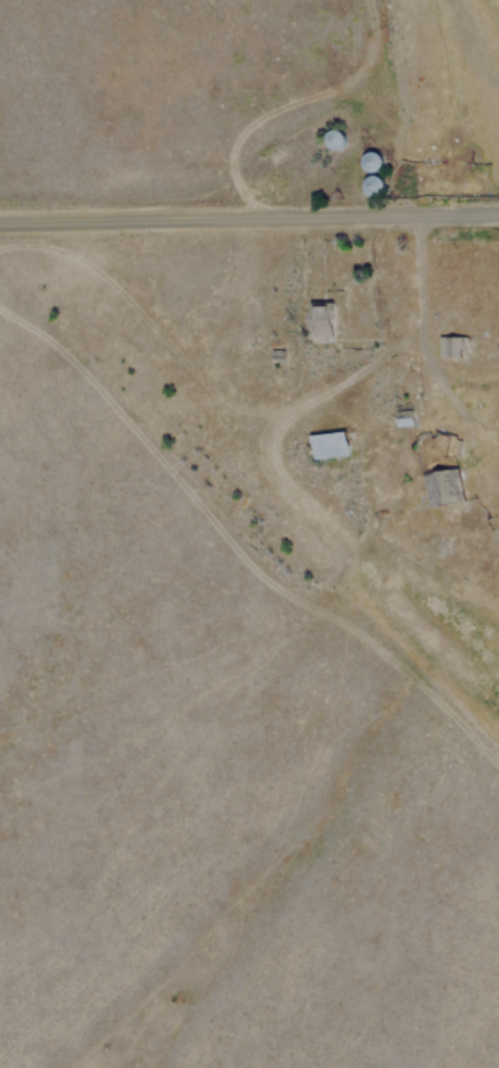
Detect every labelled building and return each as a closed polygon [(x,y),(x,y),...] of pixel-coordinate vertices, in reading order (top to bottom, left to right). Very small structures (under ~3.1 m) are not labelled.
[(342,128),(339,128),(334,129),(331,132),(329,135),(328,139),(328,143),(329,146),(331,150),(335,153),(340,154),(344,153),(348,151),(351,148),(353,144),(353,140),(352,135),(350,132),(346,129),(342,128)] [(381,151),(378,151),(374,152),(370,154),(368,157),(367,162),(367,165),(368,169),(370,173),(375,175),(379,176),(384,176),(387,174),(390,170),(392,166),(392,162),(391,157),(389,154),(386,152),(381,151)] [(381,177),(378,177),(374,178),(370,180),(368,184),(367,188),(367,191),(368,196),(370,199),(375,201),(379,202),(384,202),(387,200),(390,197),(392,192),(392,188),(391,184),(389,180),(386,178),(381,177)] [(343,343),(343,304),(314,304),(314,343),(343,343)] [(462,339),(437,339),(437,359),(462,359),(462,339)] [(353,434),(315,434),(315,459),(353,459),(353,434)] [(422,475),(424,506),(459,504),(458,491),(452,492),(451,481),(446,481),(445,474),(422,475)]
